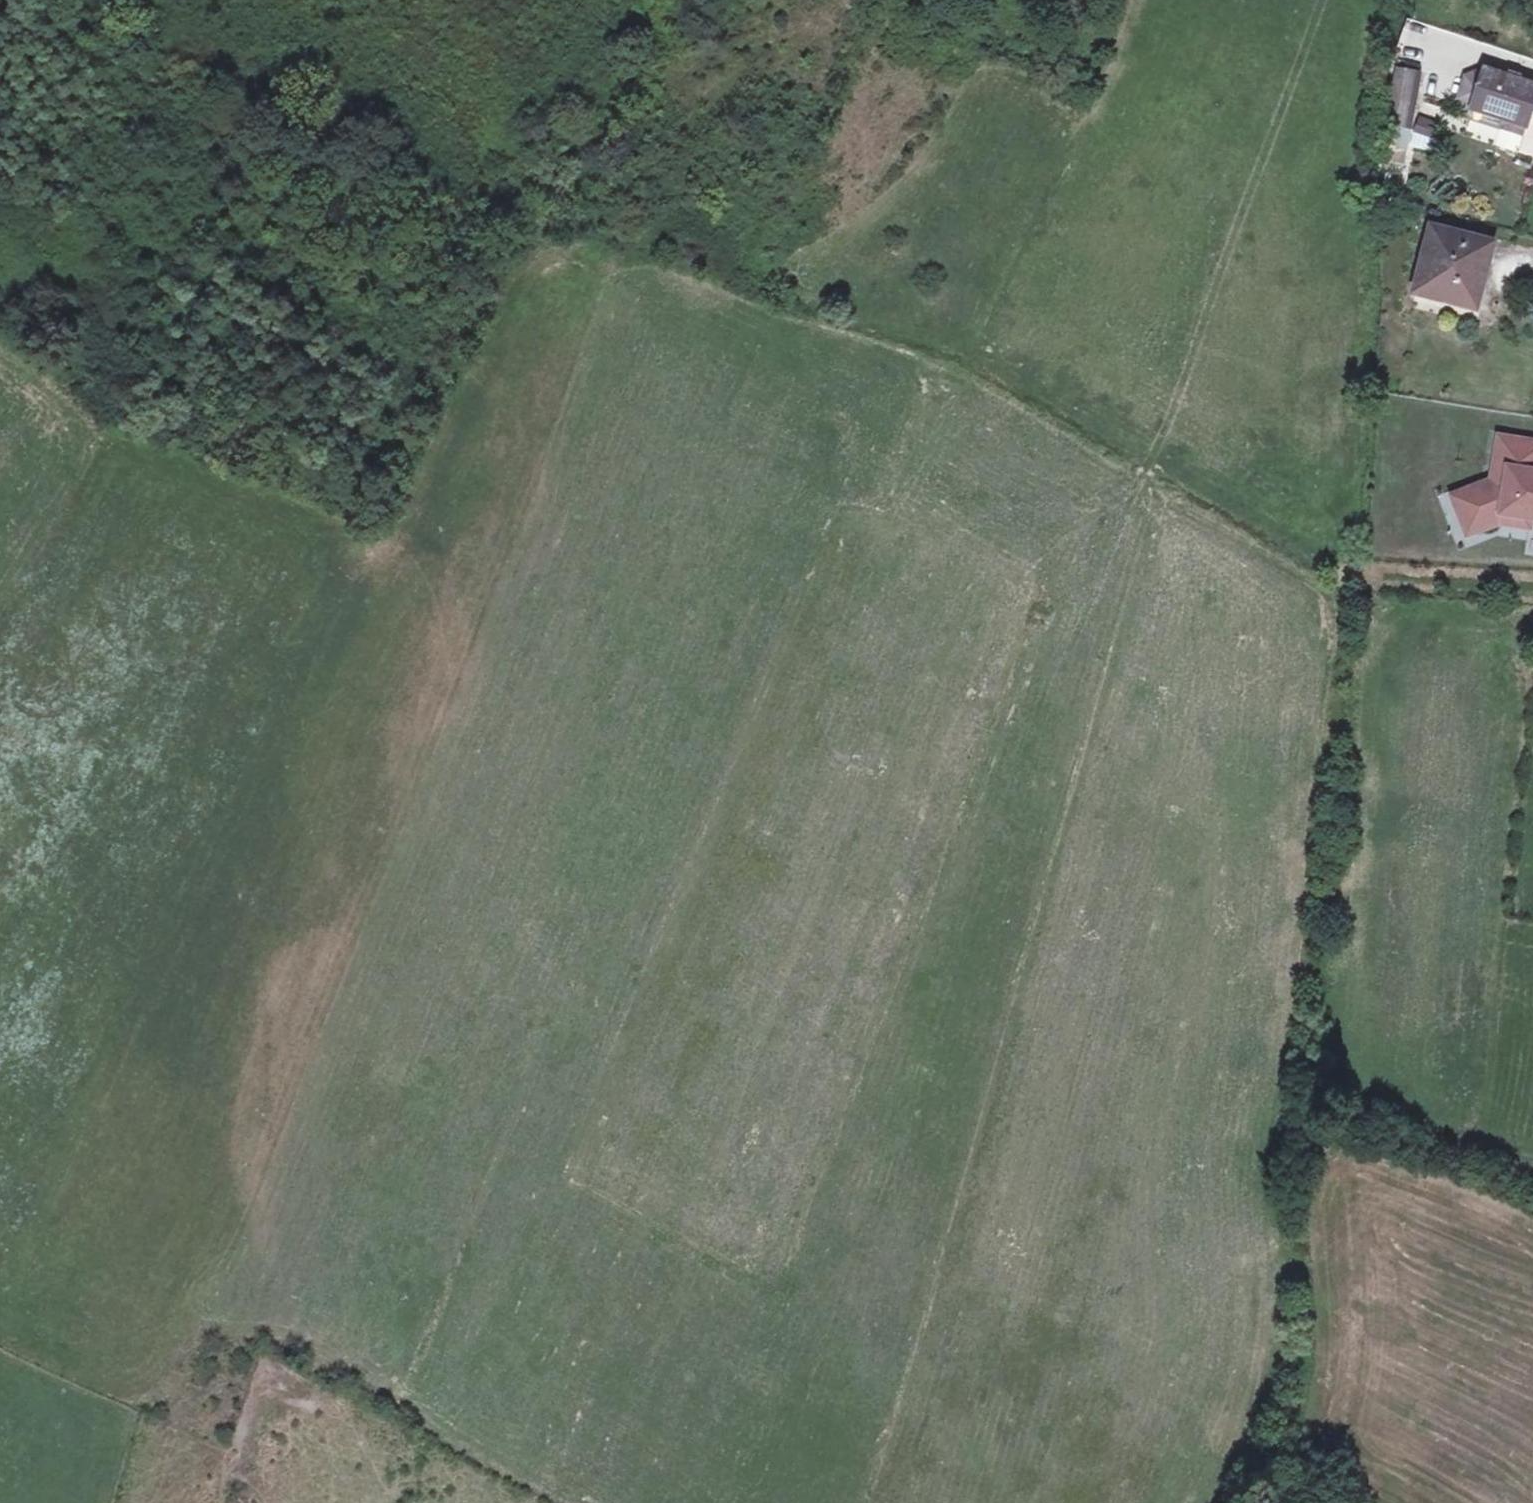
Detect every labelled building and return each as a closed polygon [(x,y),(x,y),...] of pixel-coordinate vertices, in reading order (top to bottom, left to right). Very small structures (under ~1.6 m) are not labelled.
[(1405,128),(1414,73),(1398,70),(1392,100),(1396,101),(1386,160),(1404,163),(1410,129),(1405,128)] [(1532,109),(1532,86),(1485,71),(1466,78),(1458,100),(1464,109),(1504,121),(1527,129),(1532,109)] [(1504,121),(1464,109),(1469,118),(1502,128),(1504,121)] [(1432,137),(1435,126),(1423,122),(1419,133),(1432,137)] [(1481,290),(1492,247),(1433,231),(1419,286),(1455,296),(1453,303),(1472,308),(1477,289),(1481,290)] [(1455,296),(1419,286),(1417,294),(1453,303),(1455,296)] [(1476,309),(1481,290),(1477,289),(1472,308),(1476,309)] [(1499,437),(1492,482),(1468,491),(1475,507),(1467,510),(1476,534),(1500,525),(1501,516),(1532,521),(1532,443),(1499,437)] [(1467,510),(1475,507),(1468,491),(1451,497),(1467,537),(1476,534),(1467,510)] [(1530,530),(1532,521),(1501,516),(1500,525),(1530,530)]
